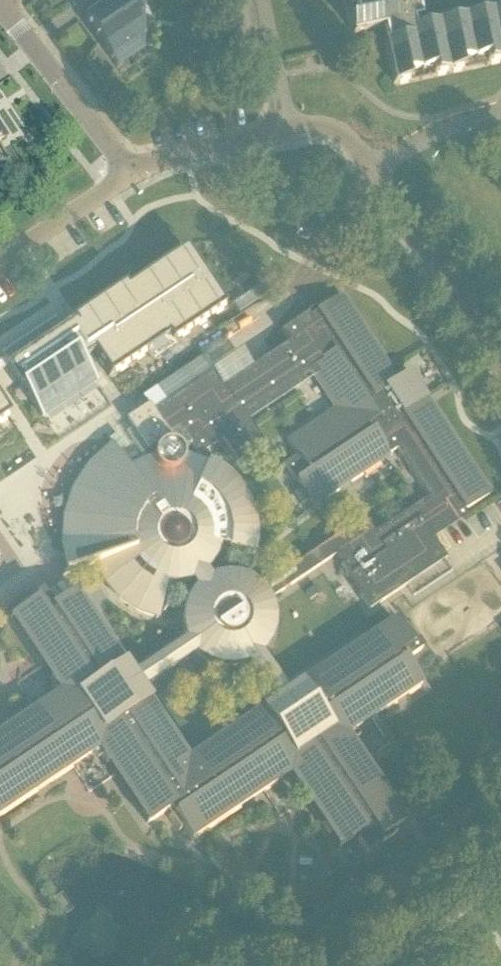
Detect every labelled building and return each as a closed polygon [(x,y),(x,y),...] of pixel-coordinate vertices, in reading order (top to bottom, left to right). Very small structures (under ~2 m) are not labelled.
[(110,0),(85,17),(119,66),(143,50),(140,2),(139,0),(110,0)] [(353,30),(354,33),(384,26),(387,41),(385,42),(394,83),(396,83),(500,60),(500,9),(415,28),(413,20),(421,18),(417,0),(346,0),(353,30)] [(0,354),(0,355),(4,360),(8,366),(41,415),(94,380),(81,360),(93,352),(109,376),(146,351),(168,336),(171,341),(172,341),(207,317),(224,305),(214,290),(202,273),(185,247),(126,287),(124,283),(71,319),(72,320),(76,326),(64,333),(61,328),(54,318),(0,354)] [(47,702),(0,734),(0,813),(84,757),(85,758),(92,753),(95,739),(106,741),(103,756),(108,763),(109,762),(148,821),(147,822),(148,823),(171,808),(191,839),(193,838),(192,837),(275,781),(276,783),(283,778),(286,763),(297,765),(294,780),(299,787),(300,786),(340,845),(339,846),(340,848),(355,837),(367,854),(368,853),(365,848),(405,821),(404,819),(403,820),(355,750),(356,749),(351,742),(336,739),(338,728),(353,731),(361,726),(360,725),(419,685),(420,686),(421,685),(405,661),(422,650),(421,649),(416,652),(395,620),(393,621),(394,622),(300,685),(299,685),(284,694),(258,654),(263,651),(262,650),(265,645),(268,641),(271,633),(273,622),(274,613),(272,605),(269,600),(337,554),(344,564),(342,565),(341,565),(340,565),(370,609),(408,584),(405,579),(442,555),(445,559),(446,559),(427,529),(436,523),(439,527),(490,494),(489,492),(488,493),(426,398),(427,398),(409,371),(396,380),(342,297),(343,296),(342,295),(310,316),(308,312),(306,313),(307,315),(283,330),(282,329),(281,330),(290,343),(224,387),(215,374),(216,373),(215,372),(154,413),(148,404),(127,417),(148,449),(157,443),(159,446),(156,448),(154,451),(153,455),(153,459),(146,461),(140,463),(134,466),(129,469),(115,450),(114,451),(115,452),(106,461),(96,470),(89,481),(81,492),(72,517),(71,544),(72,551),(70,552),(70,554),(89,551),(91,564),(63,573),(63,575),(97,564),(99,570),(102,575),(106,582),(111,590),(118,596),(124,602),(131,606),(139,611),(148,613),(157,616),(156,618),(158,618),(165,581),(168,582),(171,582),(176,582),(181,581),(184,581),(187,580),(188,581),(194,578),(200,586),(194,590),(195,591),(192,595),(190,598),(186,606),(185,614),(184,627),(186,635),(188,641),(133,678),(124,663),(123,664),(76,593),(76,591),(52,607),(40,590),(39,591),(42,596),(10,617),(11,619),(12,618),(52,677),(51,678),(56,685),(70,688),(68,699),(53,696),(46,701),(47,702)] [(220,321),(208,331),(217,341),(228,331),(220,321)] [(9,415),(0,401),(0,421),(9,415)] [(356,844),(346,851),(354,862),(364,856),(356,844)]
